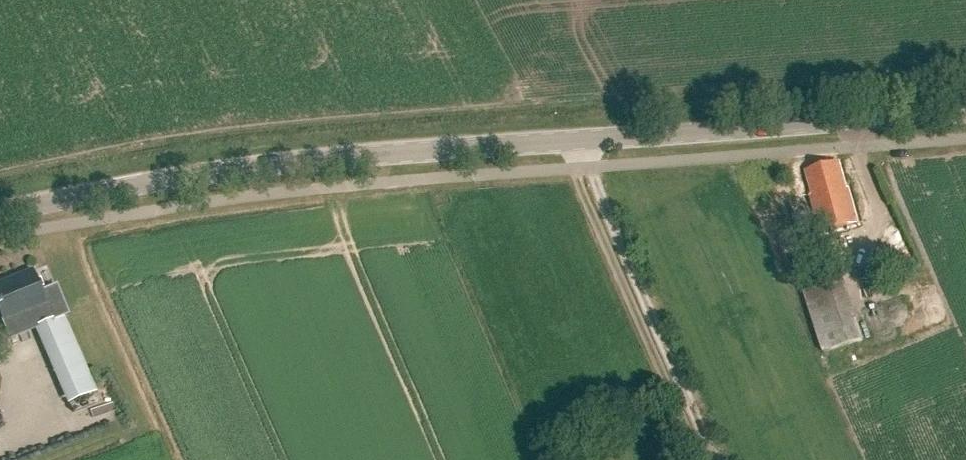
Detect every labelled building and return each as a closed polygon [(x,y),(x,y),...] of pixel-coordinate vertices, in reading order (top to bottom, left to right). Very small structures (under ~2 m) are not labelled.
[(822,235),(858,225),(848,189),(845,191),(838,164),(807,173),(814,195),(811,196),(822,235)] [(32,270),(13,278),(14,280),(7,283),(6,281),(0,284),(0,313),(3,321),(31,309),(39,327),(63,316),(63,317),(68,315),(60,296),(45,303),(32,270)] [(864,345),(842,273),(802,287),(823,358),(864,345)] [(60,319),(36,329),(59,385),(83,376),(60,319)]
